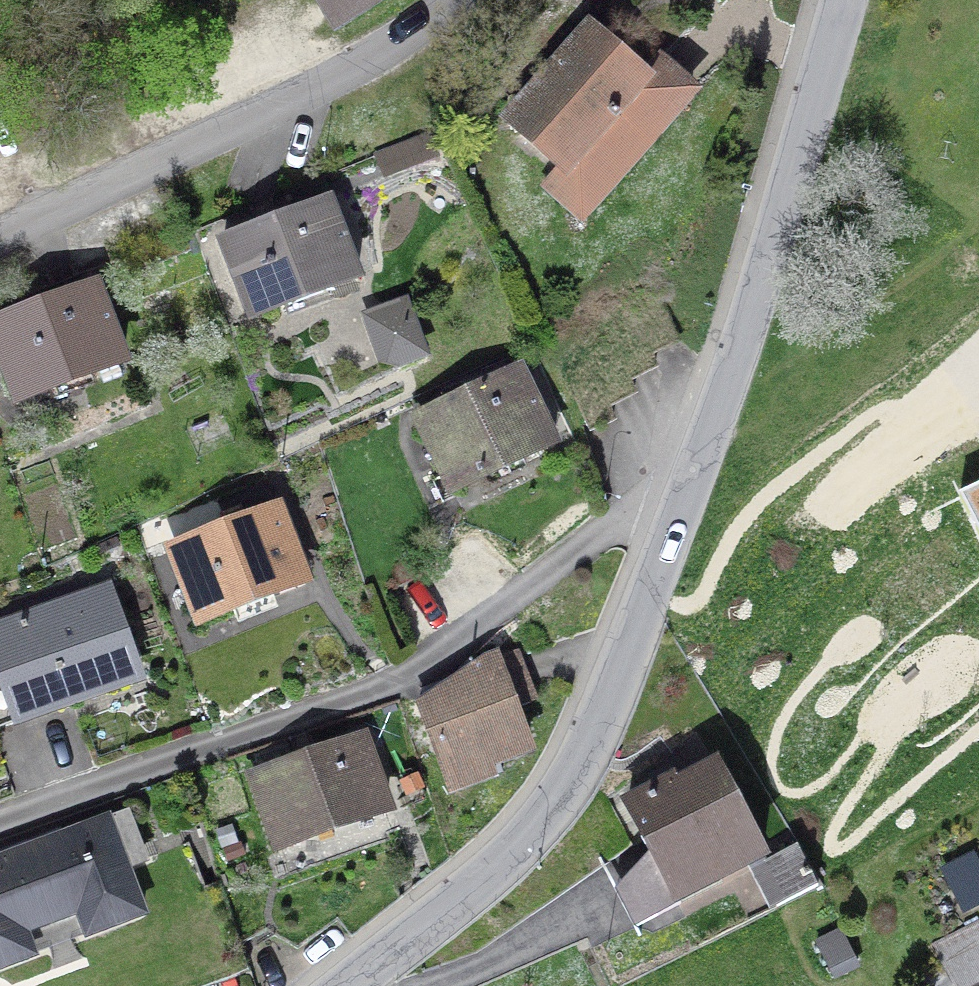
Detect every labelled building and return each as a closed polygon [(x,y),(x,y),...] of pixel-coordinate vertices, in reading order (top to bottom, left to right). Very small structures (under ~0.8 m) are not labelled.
[(336,25),(375,0),(321,0),(336,25)] [(590,32),(511,120),(564,168),(590,140),(622,168),(690,92),(656,61),(641,78),(590,32)] [(357,279),(329,205),(222,245),(250,319),(357,279)] [(0,324),(0,355),(17,402),(122,362),(95,289),(0,324)] [(604,317),(610,331),(628,372),(656,360),(649,346),(631,305),(604,317)] [(419,351),(404,309),(382,317),(382,353),(398,360),(419,351)] [(589,357),(607,398),(634,386),(628,372),(610,331),(583,343),(589,357)] [(442,397),(446,406),(418,420),(451,490),(553,442),(520,372),(464,398),(459,389),(442,397)] [(894,519),(953,651),(978,639),(978,481),(894,519)] [(226,527),(171,548),(200,624),(306,584),(277,508),(243,521),(241,516),(224,523),(226,527)] [(67,690),(71,701),(136,678),(106,593),(0,630),(0,713),(67,690)] [(476,665),(451,681),(455,690),(419,703),(452,790),(494,775),(487,756),(528,740),(516,707),(520,706),(501,656),(476,665)] [(256,773),(280,844),(383,808),(360,743),(320,758),(317,751),(256,773)] [(614,891),(634,930),(681,906),(676,892),(714,873),(716,877),(762,854),(718,766),(677,787),(674,781),(627,805),(651,853),(614,891)] [(37,985),(208,985),(248,971),(220,880),(141,910),(120,853),(140,846),(128,813),(0,860),(0,967),(27,957),(37,985)] [(818,887),(797,846),(756,866),(777,907),(818,887)] [(978,902),(978,868),(974,859),(945,874),(963,910),(978,902)] [(932,944),(953,985),(972,985),(978,983),(978,920),(932,944)]
